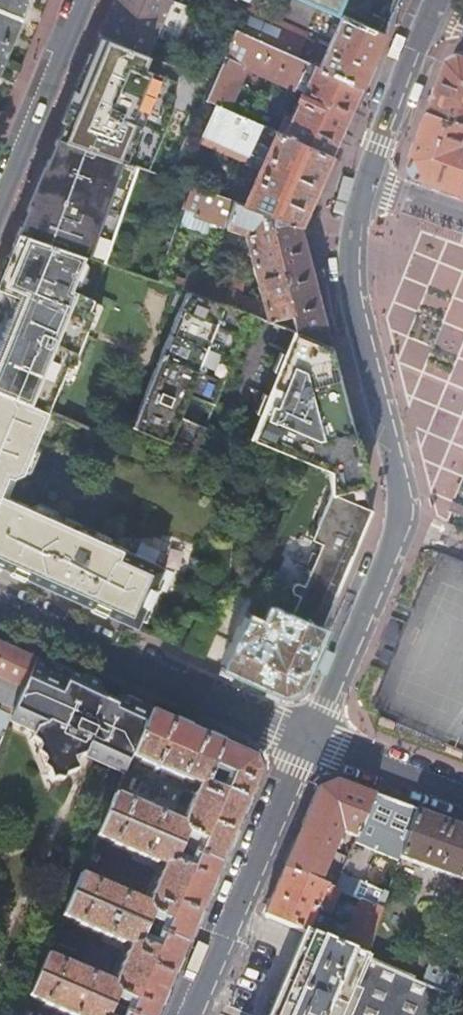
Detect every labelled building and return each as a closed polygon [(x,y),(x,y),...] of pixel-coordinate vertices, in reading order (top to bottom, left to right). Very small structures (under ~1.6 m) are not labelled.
[(28,0),(0,0),(0,66),(28,0)] [(98,35),(136,50),(148,54),(169,1),(167,0),(113,0),(102,26),(98,35)] [(185,7),(199,12),(202,5),(190,0),(187,0),(185,7)] [(282,14),(287,0),(249,0),(282,14)] [(329,11),(341,16),(370,28),(386,35),(392,22),(394,17),(396,12),(401,0),(304,0),(329,11)] [(244,6),(236,27),(234,30),(296,57),(304,40),(301,31),(244,6)] [(373,61),(386,35),(341,16),(329,11),(321,27),(332,38),(319,67),(361,86),(373,61)] [(234,30),(213,79),(205,99),(214,103),(228,109),(246,66),(271,76),(298,87),(296,92),(300,93),(282,134),(330,155),(333,147),(361,86),(319,67),(296,57),(234,30)] [(148,54),(98,35),(95,43),(63,120),(56,138),(62,140),(108,156),(148,54)] [(452,60),(444,83),(434,112),(462,122),(462,55),(452,60)] [(250,189),(243,204),(259,210),(288,220),(299,224),(306,208),(330,155),(282,134),(228,109),(214,103),(199,139),(246,160),(245,162),(255,166),(252,167),(244,183),(245,186),(250,189)] [(462,191),(462,122),(434,112),(422,147),(416,164),(422,177),(462,191)] [(62,140),(56,138),(46,162),(53,165),(62,140)] [(112,185),(120,160),(108,156),(62,140),(53,165),(46,162),(41,174),(33,194),(27,207),(34,210),(25,235),(84,255),(87,256),(92,242),(99,244),(103,234),(111,210),(104,208),(112,185)] [(112,185),(104,208),(111,210),(103,234),(108,235),(124,189),(112,185)] [(229,199),(192,186),(184,208),(194,212),(193,216),(244,233),(267,319),(282,325),(294,330),(307,335),(329,345),(314,282),(299,224),(288,220),(262,225),(259,210),(243,204),(229,199)] [(34,210),(27,207),(17,232),(25,235),(34,210)] [(17,232),(8,254),(7,256),(0,274),(0,289),(5,291),(23,298),(14,319),(9,317),(2,333),(0,339),(0,350),(1,350),(0,352),(0,391),(46,410),(58,384),(65,366),(70,368),(74,358),(86,330),(93,312),(88,310),(92,301),(93,300),(69,290),(84,255),(25,235),(17,232)] [(174,264),(168,283),(182,288),(189,269),(174,264)] [(212,284),(209,297),(251,312),(255,299),(212,284)] [(204,430),(179,419),(188,396),(213,406),(251,312),(209,297),(188,290),(132,427),(194,453),(204,430)] [(10,313),(9,317),(14,319),(23,298),(5,291),(6,294),(8,297),(10,301),(11,305),(11,309),(10,313)] [(97,303),(92,301),(88,310),(93,312),(86,330),(87,331),(88,331),(89,331),(90,330),(91,330),(92,329),(93,329),(94,328),(100,311),(101,310),(101,309),(101,308),(101,307),(100,306),(100,305),(99,304),(98,304),(97,303)] [(294,330),(251,437),(252,438),(313,463),(327,469),(328,475),(330,493),(316,525),(318,526),(358,543),(371,511),(366,490),(337,376),(329,345),(307,335),(294,330)] [(65,366),(58,384),(63,385),(64,386),(65,386),(66,386),(67,386),(68,385),(69,385),(70,384),(70,383),(71,382),(77,367),(78,366),(78,365),(78,364),(78,363),(77,362),(77,361),(76,360),(75,359),(74,359),(74,358),(70,368),(65,366)] [(5,474),(10,476),(21,471),(46,410),(0,391),(0,484),(5,474)] [(450,507),(462,512),(462,477),(450,507)] [(136,626),(163,566),(64,522),(59,512),(42,504),(32,507),(2,494),(0,491),(0,566),(136,626)] [(349,564),(358,543),(318,526),(312,540),(323,546),(305,586),(298,584),(294,585),(292,590),(295,596),(300,598),(293,614),(322,627),(349,564)] [(257,622),(245,616),(223,665),(282,692),(297,686),(297,685),(308,660),(322,627),(293,614),(273,605),(268,617),(271,623),(278,626),(273,638),(267,640),(264,639),(267,632),(259,628),(257,622)] [(390,663),(407,623),(391,616),(374,656),(390,663)] [(27,657),(0,645),(0,704),(3,706),(0,712),(0,741),(9,721),(35,661),(27,657)] [(35,661),(9,721),(31,730),(33,733),(30,738),(37,743),(39,748),(36,753),(43,758),(44,762),(42,766),(48,771),(52,780),(57,778),(64,779),(66,775),(78,770),(74,760),(86,754),(126,772),(132,757),(151,713),(135,706),(120,699),(116,708),(108,705),(102,701),(99,689),(35,661)] [(210,740),(151,713),(132,757),(140,760),(140,762),(153,768),(152,771),(156,773),(158,770),(183,781),(184,779),(194,783),(198,782),(201,785),(201,793),(196,794),(187,816),(189,821),(185,826),(175,821),(175,820),(132,801),(131,803),(115,796),(106,817),(221,866),(236,831),(260,775),(254,759),(210,740)] [(303,825),(284,870),(335,891),(347,861),(332,854),(335,848),(340,850),(343,842),(339,839),(342,833),(356,839),(374,795),(336,781),(318,790),(303,825)] [(335,891),(340,893),(361,901),(382,910),(400,858),(417,811),(396,803),(374,795),(356,839),(347,861),(335,891)] [(400,858),(460,880),(462,872),(462,828),(446,821),(417,811),(400,858)] [(203,907),(221,866),(106,817),(98,836),(113,843),(112,845),(156,864),(157,863),(165,866),(166,873),(161,875),(151,896),(154,903),(149,905),(141,902),(141,899),(96,880),(96,882),(81,876),(72,897),(186,947),(203,907)] [(274,891),(264,915),(310,935),(338,947),(342,939),(330,934),(333,928),(326,925),(340,893),(335,891),(284,870),(274,891)] [(455,894),(462,897),(462,893),(462,872),(460,880),(455,894)] [(127,1014),(157,1014),(163,1001),(186,947),(72,897),(63,917),(78,924),(78,925),(122,945),(123,943),(130,946),(132,953),(127,954),(117,976),(120,981),(114,985),(106,982),(106,980),(63,961),(62,962),(46,956),(38,976),(127,1014)] [(361,901),(343,949),(365,958),(382,910),(361,901)] [(450,994),(422,983),(365,958),(343,949),(338,947),(310,935),(275,1014),(441,1014),(450,994)] [(38,976),(29,997),(44,1003),(44,1005),(67,1014),(127,1014),(38,976)]
